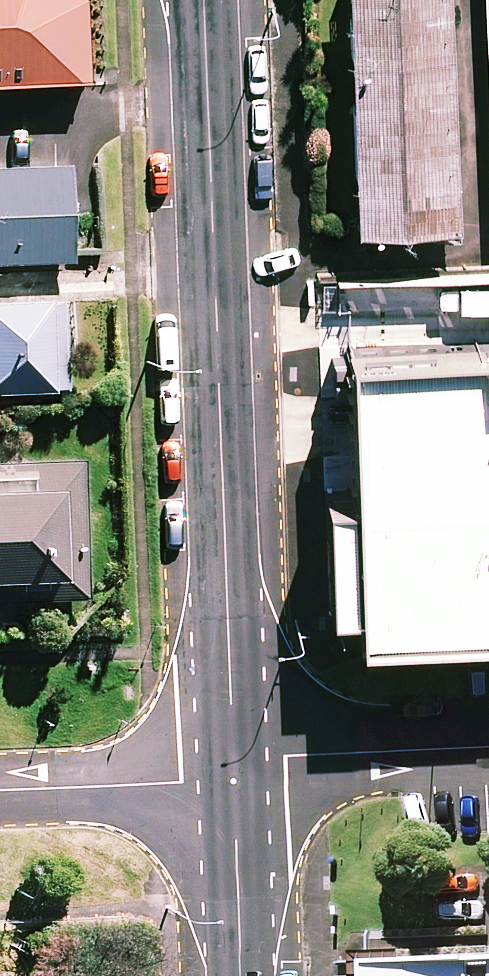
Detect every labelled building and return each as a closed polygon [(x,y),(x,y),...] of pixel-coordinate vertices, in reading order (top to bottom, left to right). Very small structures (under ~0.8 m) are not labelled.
[(86,84),(82,0),(0,0),(0,87),(86,84)] [(344,212),(458,208),(450,0),(336,0),(344,212)] [(0,162),(0,251),(73,248),(70,160),(0,162)] [(0,278),(0,375),(69,372),(65,275),(0,278)] [(345,328),(349,474),(323,474),(326,587),(354,586),(354,615),(488,611),(488,328),(480,328),(480,326),(345,328)] [(0,467),(0,572),(85,569),(81,464),(0,467)] [(369,955),(370,975),(488,975),(488,950),(369,955)]
